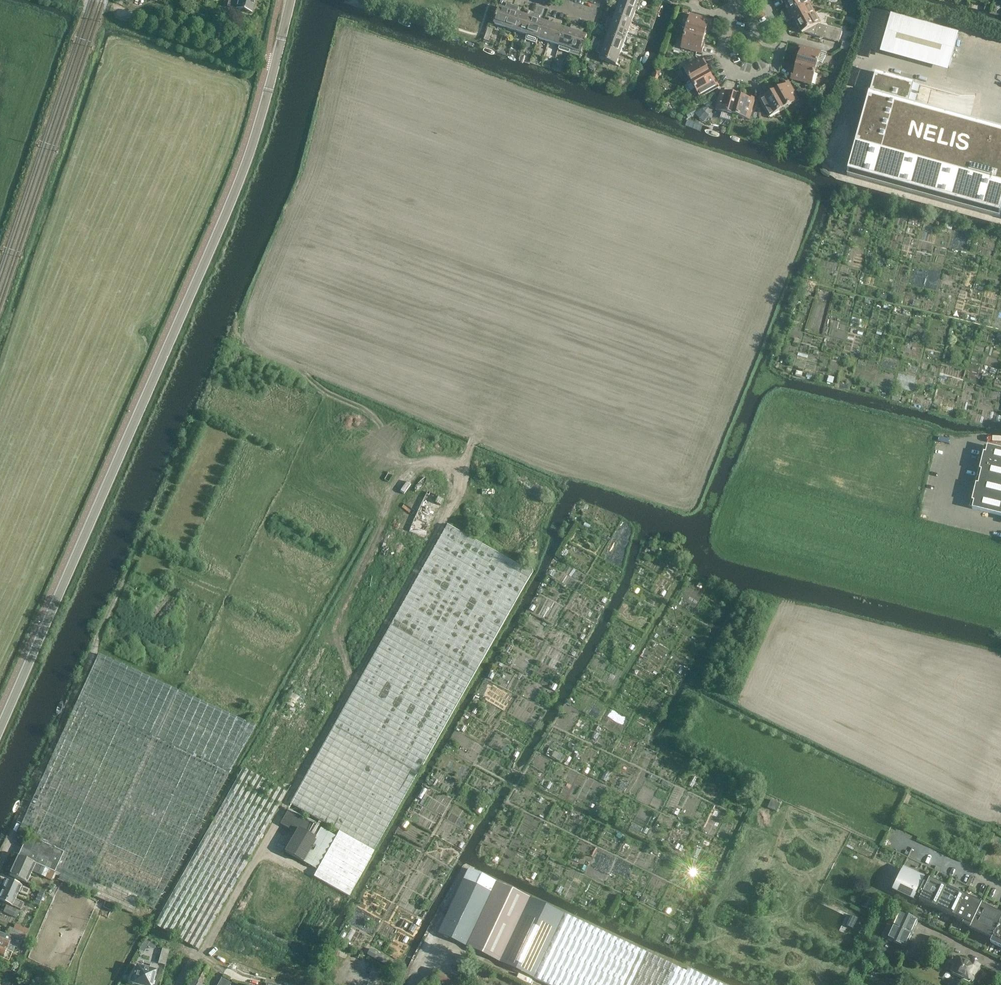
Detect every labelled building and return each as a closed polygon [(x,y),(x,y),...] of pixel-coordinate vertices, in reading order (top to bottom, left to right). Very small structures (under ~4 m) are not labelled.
[(226,7),(236,10),(252,14),(255,3),(242,0),(229,0),(229,2),(228,1),(226,7)] [(613,3),(635,11),(638,12),(642,1),(640,0),(614,0),(613,3)] [(783,18),(809,4),(807,0),(794,0),(786,5),(789,10),(781,15),(783,18)] [(499,7),(494,24),(505,28),(512,5),(506,3),(505,9),(499,7)] [(616,12),(615,16),(631,22),(635,11),(613,3),(611,10),(616,12)] [(809,4),(783,18),(786,23),(794,19),(796,23),(815,13),(809,4)] [(512,5),(505,28),(516,31),(522,14),(517,13),(519,7),(512,5)] [(522,14),(516,31),(527,35),(534,13),(528,11),(526,16),(522,14)] [(205,17),(195,13),(191,24),(202,28),(205,17)] [(527,35),(525,40),(536,43),(538,38),(543,21),(539,20),(540,15),(534,13),(527,35)] [(815,13),(796,23),(802,33),(807,31),(809,35),(838,43),(842,31),(818,24),(820,23),(815,13)] [(891,13),(882,48),(951,68),(961,33),(891,13)] [(690,15),(685,31),(705,37),(707,27),(709,28),(711,20),(690,15)] [(631,22),(615,16),(613,21),(607,19),(605,25),(627,33),(631,22)] [(543,21),(538,38),(548,42),(556,20),(550,18),(548,23),(543,21)] [(556,20),(548,42),(559,45),(565,28),(560,27),(561,22),(556,20)] [(565,28),(559,45),(558,50),(569,53),(577,27),(571,25),(570,30),(565,28)] [(609,33),(607,38),(623,43),(627,33),(605,25),(603,31),(609,33)] [(577,27),(569,53),(580,57),(587,36),(582,34),(584,29),(577,27)] [(488,28),(484,40),(489,42),(493,30),(488,28)] [(705,37),(685,31),(681,48),(702,54),(704,47),(702,46),(705,37)] [(600,40),(598,46),(620,54),(623,43),(607,38),(605,42),(600,40)] [(598,46),(595,52),(601,54),(599,59),(616,65),(617,62),(620,54),(598,46)] [(800,53),(797,63),(816,68),(818,62),(822,63),(827,54),(800,46),(798,53),(800,53)] [(683,68),(691,83),(709,73),(704,65),(706,64),(702,57),(683,68)] [(816,68),(797,63),(794,72),(792,72),(790,79),(811,85),(816,68)] [(657,69),(655,73),(653,72),(650,80),(657,82),(659,77),(662,78),(663,76),(659,75),(661,70),(657,69)] [(709,73),(691,83),(700,98),(719,87),(715,81),(714,82),(709,73)] [(850,162),(980,197),(975,212),(1000,219),(1000,127),(910,101),(915,84),(875,73),(850,162)] [(783,87),(774,92),(784,109),(799,101),(788,82),(782,85),(783,87)] [(799,88),(796,92),(803,97),(806,93),(799,88)] [(716,101),(714,109),(716,109),(715,110),(732,115),(738,96),(728,93),(729,91),(721,89),(718,101),(716,101)] [(784,109),(774,92),(766,96),(765,95),(758,99),(769,118),(784,109)] [(738,96),(732,115),(749,120),(755,99),(748,97),(747,99),(738,96)] [(988,446),(986,453),(984,453),(980,470),(982,471),(978,485),(976,484),(972,501),(974,502),(973,509),(1000,516),(1000,450),(988,446)] [(425,539),(443,500),(427,492),(409,531),(425,539)] [(339,832),(336,838),(317,871),(314,877),(349,896),(374,852),(475,673),(531,573),(447,525),(391,626),(290,804),(339,832)] [(99,655),(77,701),(231,771),(256,727),(99,655)] [(18,832),(28,836),(64,853),(55,872),(56,873),(61,876),(59,880),(133,914),(138,902),(153,909),(229,774),(76,704),(18,832)] [(198,950),(287,793),(243,769),(155,926),(198,950)] [(772,799),(769,806),(778,810),(781,803),(772,799)] [(288,810),(280,824),(295,833),(284,852),(317,871),(336,838),(288,810)] [(28,836),(18,856),(55,872),(64,853),(28,836)] [(55,872),(18,856),(19,857),(10,876),(27,883),(32,872),(52,881),(53,879),(58,881),(59,880),(61,876),(56,873),(55,872)] [(469,869),(465,879),(439,934),(535,979),(565,914),(469,869)] [(907,872),(898,891),(911,897),(912,896),(920,900),(920,901),(937,910),(947,888),(930,880),(929,882),(907,872)] [(7,880),(3,890),(17,897),(19,893),(27,896),(30,890),(7,880)] [(947,888),(937,910),(955,918),(965,897),(947,888)] [(3,890),(0,897),(0,901),(13,907),(16,908),(20,910),(23,904),(16,900),(17,897),(3,890)] [(965,897),(955,918),(972,926),(982,905),(965,897)] [(970,929),(992,939),(1000,921),(1000,914),(982,905),(972,926),(970,929)] [(906,948),(918,920),(894,909),(882,936),(906,948)] [(535,979),(548,984),(723,984),(701,975),(688,969),(686,971),(565,914),(535,979)] [(991,943),(1000,948),(1000,921),(992,939),(991,943)] [(22,942),(0,933),(0,958),(9,961),(11,957),(5,955),(9,945),(17,948),(18,948),(19,947),(20,947),(22,942)] [(947,945),(933,940),(927,951),(942,957),(947,945)] [(169,951),(163,949),(158,964),(165,966),(169,951)] [(392,961),(370,949),(367,955),(389,967),(392,961)] [(951,955),(948,963),(953,966),(953,974),(969,982),(970,981),(973,982),(977,973),(978,973),(981,968),(980,968),(981,966),(975,963),(975,965),(960,959),(951,955)] [(133,983),(132,984),(134,984),(153,984),(156,971),(157,966),(150,964),(149,969),(137,966),(134,977),(132,976),(130,982),(133,983)] [(203,965),(193,981),(190,984),(202,984),(211,969),(203,965)] [(449,984),(452,977),(440,972),(437,980),(449,984)]
